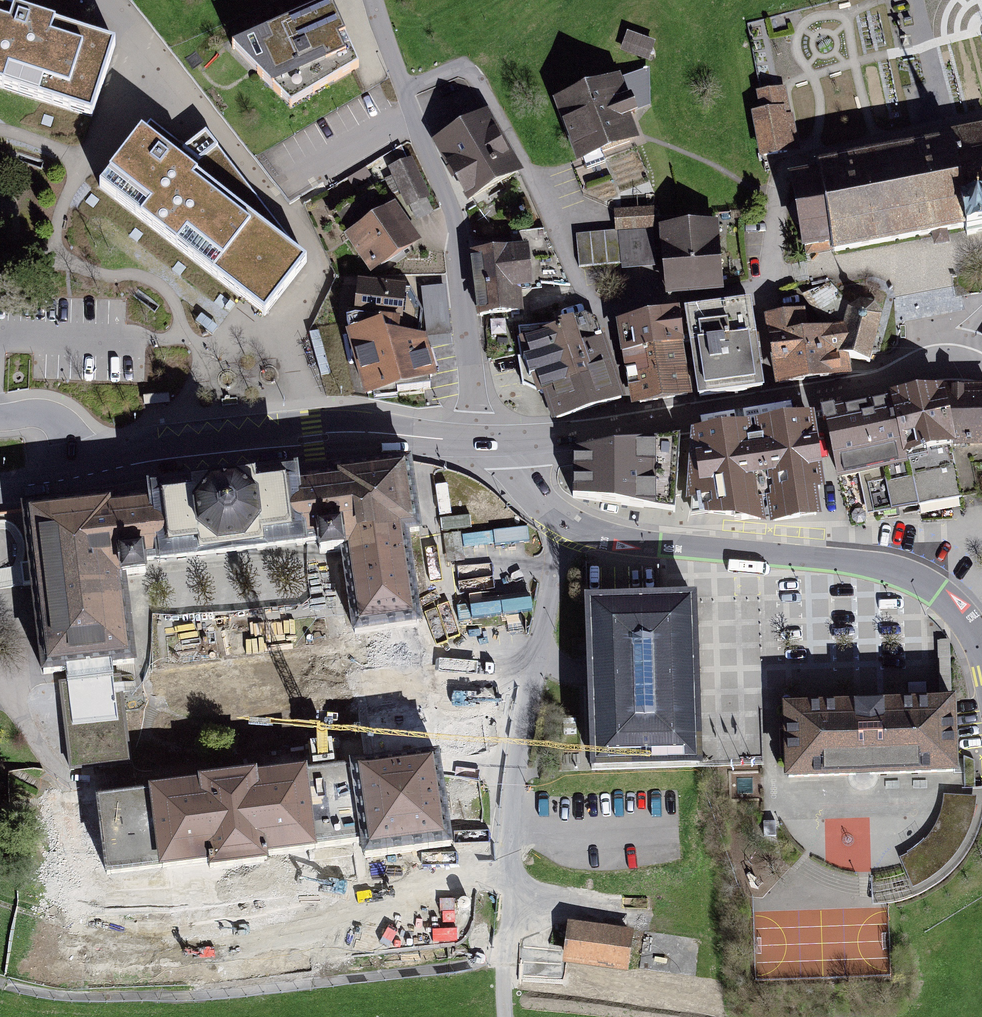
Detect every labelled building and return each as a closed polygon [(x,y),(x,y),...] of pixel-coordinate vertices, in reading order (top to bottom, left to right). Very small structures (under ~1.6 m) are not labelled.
[(324,5),(224,50),(284,108),(353,68),(324,5)] [(116,44),(0,7),(0,85),(72,108),(75,98),(97,106),(116,44)] [(657,46),(625,36),(619,57),(651,67),(657,46)] [(637,76),(552,106),(573,167),(637,145),(625,112),(647,105),(637,76)] [(777,90),(760,93),(764,113),(755,114),(763,156),(787,151),(794,141),(789,117),(783,118),(777,90)] [(487,114),(437,141),(469,203),(520,176),(487,114)] [(267,315),(307,264),(206,133),(188,148),(153,123),(115,175),(103,187),(267,315)] [(792,180),(797,205),(792,210),(792,216),(795,222),(800,224),(805,249),(832,243),(833,251),(965,227),(967,235),(981,232),(981,127),(950,133),(952,141),(818,167),(819,175),(792,180)] [(414,161),(389,170),(403,209),(428,200),(414,161)] [(376,188),(333,216),(367,268),(380,265),(417,242),(394,207),(390,210),(376,188)] [(649,211),(620,213),(621,228),(651,225),(649,211)] [(663,230),(668,292),(720,287),(715,225),(663,230)] [(655,262),(652,230),(619,233),(619,235),(622,264),(655,262)] [(622,264),(619,235),(576,238),(579,267),(622,264)] [(524,250),(473,256),(480,315),(519,311),(517,286),(530,284),(526,252),(524,250)] [(409,290),(361,285),(357,317),(398,323),(397,339),(417,340),(421,312),(409,290)] [(421,288),(427,349),(452,346),(446,285),(421,288)] [(843,328),(848,308),(829,285),(805,296),(815,311),(821,311),(831,330),(843,328)] [(838,353),(844,355),(870,362),(881,315),(874,303),(860,300),(848,308),(843,328),(841,340),(838,353)] [(749,302),(686,311),(691,345),(697,386),(761,377),(749,302)] [(686,311),(620,326),(624,354),(686,346),(691,345),(686,311)] [(774,350),(841,340),(843,328),(831,330),(800,334),(797,315),(769,319),(774,350)] [(357,317),(347,320),(367,394),(430,388),(429,377),(432,377),(422,340),(417,340),(397,339),(398,323),(357,317)] [(585,317),(571,319),(587,377),(547,390),(557,419),(620,399),(595,321),(585,317)] [(571,319),(518,327),(524,359),(518,359),(522,377),(530,375),(537,379),(541,392),(547,390),(587,377),(571,319)] [(841,340),(774,350),(779,382),(847,373),(844,355),(838,353),(841,340)] [(686,346),(624,354),(634,404),(687,395),(683,371),(689,371),(686,346)] [(761,377),(697,386),(699,397),(762,388),(761,377)] [(972,466),(981,466),(981,389),(950,390),(941,391),(952,444),(956,466),(972,466)] [(894,400),(907,453),(952,444),(941,391),(894,397),(894,400)] [(907,453),(894,400),(830,413),(829,410),(821,411),(823,424),(828,423),(839,478),(859,474),(866,504),(870,506),(877,504),(878,511),(891,509),(891,511),(918,507),(918,504),(907,453)] [(747,427),(696,434),(691,510),(733,516),(734,523),(761,519),(759,512),(771,510),(773,521),(816,515),(812,489),(820,488),(809,417),(759,425),(761,439),(749,441),(747,427)] [(679,437),(573,451),(573,498),(674,512),(679,437)] [(907,453),(918,504),(927,504),(962,496),(956,466),(952,444),(907,453)] [(354,633),(419,624),(406,533),(418,531),(409,462),(332,472),(333,477),(343,551),(354,633)] [(972,466),(956,466),(962,496),(977,493),(972,466)] [(295,535),(296,545),(319,542),(320,553),(343,551),(333,477),(295,481),(294,474),(223,483),(152,492),(152,499),(114,503),(123,578),(145,575),(143,563),(185,558),(184,548),(295,535)] [(123,578),(114,503),(114,498),(24,509),(30,564),(21,565),(23,585),(33,584),(43,673),(133,662),(123,578)] [(184,548),(185,558),(296,545),(295,535),(184,548)] [(692,599),(586,602),(591,770),(698,766),(692,599)] [(484,715),(432,722),(419,624),(354,633),(372,764),(373,767),(437,758),(488,751),(484,715)] [(79,769),(95,767),(130,763),(119,675),(60,682),(70,770),(79,769)] [(949,706),(778,710),(780,783),(951,779),(949,706)] [(98,800),(82,801),(88,849),(104,848),(107,874),(91,877),(101,889),(105,910),(166,910),(167,912),(359,886),(353,843),(362,841),(365,857),(450,847),(437,758),(373,767),(372,764),(352,767),(352,768),(253,781),(253,778),(239,779),(239,778),(216,781),(216,782),(203,784),(203,787),(98,800)] [(95,767),(79,769),(81,785),(82,801),(98,800),(97,782),(95,767)] [(917,854),(898,861),(917,890),(944,873),(962,848),(973,823),(976,803),(941,796),(942,812),(934,830),(925,845),(917,854)] [(630,933),(564,925),(558,967),(624,976),(630,933)]
